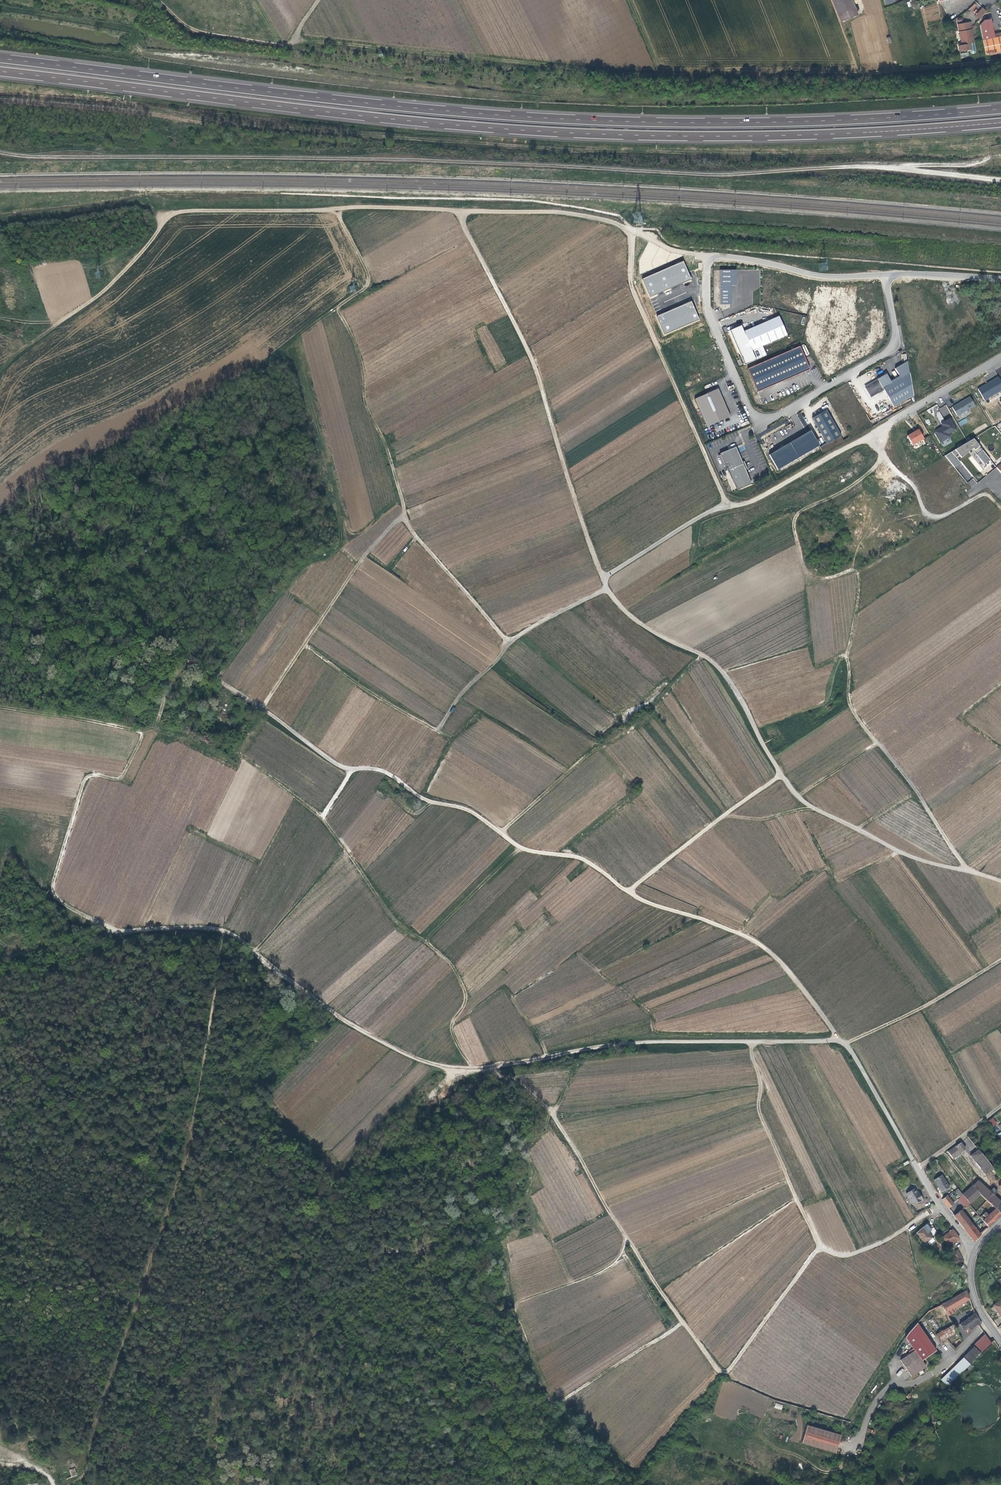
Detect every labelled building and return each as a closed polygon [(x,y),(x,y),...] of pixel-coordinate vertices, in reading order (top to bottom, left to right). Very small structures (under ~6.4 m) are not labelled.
[(839,22),(856,17),(850,0),(830,0),(839,22)] [(976,15),(979,19),(985,11),(981,8),(976,15)] [(993,34),(991,19),(985,20),(980,25),(985,55),(998,52),(1000,52),(1000,39),(1000,37),(994,38),(993,34)] [(974,51),(972,38),(970,38),(970,34),(971,34),(971,29),(958,32),(960,45),(956,46),(958,52),(969,50),(969,52),(971,54),(972,54),(974,53),(974,51)] [(683,261),(642,279),(650,297),(691,279),(683,261)] [(737,270),(720,270),(720,304),(732,304),(732,285),(737,285),(737,270)] [(692,301),(657,316),(665,335),(700,320),(692,301)] [(780,316),(745,331),(753,350),(788,335),(780,316)] [(730,331),(744,365),(755,360),(741,326),(730,331)] [(799,347),(747,369),(757,392),(809,370),(799,347)] [(887,374),(879,379),(884,388),(910,373),(908,361),(896,368),(900,376),(891,381),(887,374)] [(910,373),(884,388),(885,390),(895,407),(914,396),(910,373)] [(978,388),(985,400),(1000,391),(1000,381),(998,376),(978,388)] [(884,388),(879,379),(865,386),(871,398),(885,390),(884,388)] [(719,389),(695,399),(707,427),(731,416),(719,389)] [(970,397),(952,407),(958,416),(975,406),(970,397)] [(826,443),(827,445),(841,437),(826,410),(812,419),(826,443)] [(936,430),(935,433),(940,443),(951,437),(950,435),(958,430),(951,416),(941,422),(943,426),(936,430)] [(966,418),(958,422),(960,427),(968,422),(966,418)] [(919,429),(908,436),(913,445),(925,439),(919,429)] [(811,430),(769,454),(778,469),(820,445),(811,430)] [(973,439),(945,456),(954,468),(960,463),(955,456),(958,454),(961,458),(962,457),(964,455),(963,455),(964,454),(963,453),(964,452),(965,453),(967,452),(967,451),(971,448),(972,448),(974,450),(979,446),(973,439)] [(971,448),(976,455),(982,450),(979,446),(974,450),(972,448),(971,448)] [(737,453),(735,448),(721,454),(728,472),(744,465),(739,453),(737,453)] [(984,465),(990,460),(982,450),(976,455),(984,465)] [(971,488),(977,483),(972,478),(967,483),(971,488)] [(972,1091),(979,1103),(985,1100),(979,1088),(972,1091)] [(988,1121),(992,1127),(997,1123),(992,1117),(988,1121)] [(953,1159),(958,1155),(960,1153),(965,1150),(960,1143),(948,1152),(953,1159)] [(987,1173),(993,1169),(989,1164),(977,1149),(969,1156),(981,1171),(984,1175),(987,1173)] [(984,1175),(981,1171),(969,1156),(968,1157),(979,1172),(982,1176),(986,1178),(988,1175),(987,1173),(984,1175)] [(942,1191),(949,1186),(941,1175),(934,1180),(942,1191)] [(1000,1215),(1000,1203),(987,1192),(983,1188),(977,1182),(972,1186),(980,1194),(986,1200),(993,1206),(995,1209),(1000,1215)] [(980,1194),(972,1186),(967,1191),(963,1195),(969,1203),(968,1204),(974,1211),(977,1209),(971,1202),(980,1194)] [(912,1206),(918,1202),(922,1200),(919,1195),(918,1196),(917,1193),(914,1189),(911,1190),(906,1194),(912,1206)] [(960,1197),(961,1196),(963,1195),(959,1190),(958,1189),(957,1190),(954,1192),(959,1198),(960,1197)] [(967,1206),(968,1204),(969,1203),(963,1195),(961,1196),(960,1197),(967,1206)] [(948,1209),(953,1204),(947,1196),(942,1200),(948,1209)] [(990,1209),(993,1206),(986,1200),(984,1203),(990,1209)] [(995,1209),(989,1215),(986,1212),(980,1218),(988,1227),(994,1222),(1000,1215),(995,1209)] [(954,1216),(965,1230),(973,1241),(974,1241),(980,1235),(972,1225),(961,1211),(954,1216)] [(932,1238),(923,1227),(916,1233),(925,1244),(932,1238)] [(959,1239),(952,1230),(942,1238),(949,1247),(959,1239)] [(958,1250),(951,1253),(950,1253),(956,1266),(964,1262),(964,1261),(958,1250)] [(948,1312),(970,1299),(965,1291),(950,1300),(943,1304),(948,1312)] [(1000,1318),(1000,1302),(1000,1301),(993,1305),(1000,1318)] [(981,1322),(975,1314),(960,1325),(964,1330),(966,1333),(970,1329),(972,1330),(981,1322)] [(952,1325),(937,1334),(941,1342),(957,1332),(952,1325)] [(969,1365),(991,1343),(985,1335),(973,1346),(974,1346),(962,1358),(969,1365)] [(914,1351),(900,1360),(911,1377),(913,1375),(911,1372),(918,1367),(920,1370),(925,1367),(914,1351)] [(940,1380),(946,1387),(952,1381),(969,1365),(962,1358),(946,1374),(940,1380)] [(836,1453),(841,1435),(806,1425),(801,1443),(836,1453)] [(77,1477),(74,1469),(69,1471),(71,1479),(77,1477)]
